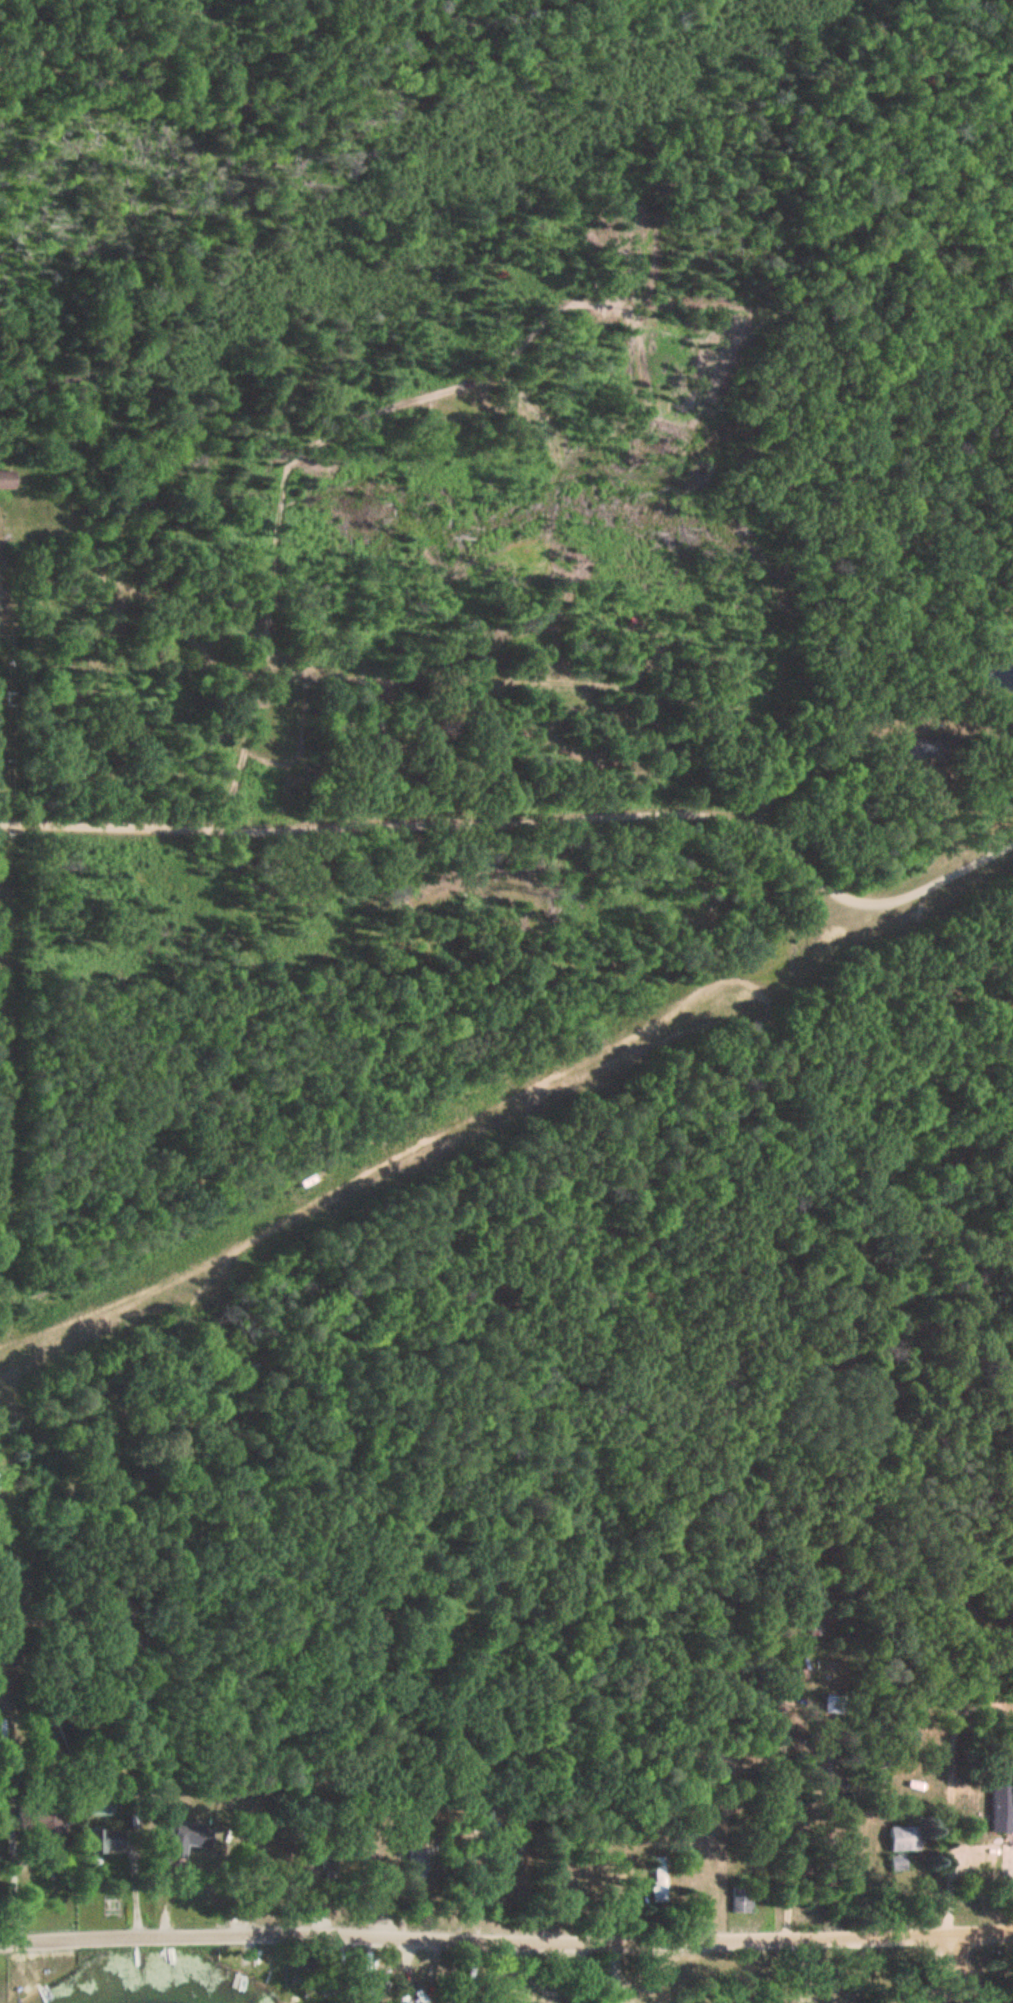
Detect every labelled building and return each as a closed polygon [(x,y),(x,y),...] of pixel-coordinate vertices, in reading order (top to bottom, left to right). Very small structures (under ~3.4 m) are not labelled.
[(18,1830),(55,1830),(55,1800),(18,1800),(18,1830)] [(889,1827),(889,1851),(924,1851),(924,1827),(889,1827)] [(338,1886),(338,1860),(323,1860),(323,1886),(338,1886)] [(653,1903),(666,1903),(666,1884),(653,1884),(653,1903)] [(753,1914),(753,1888),(732,1888),(732,1914),(753,1914)]
